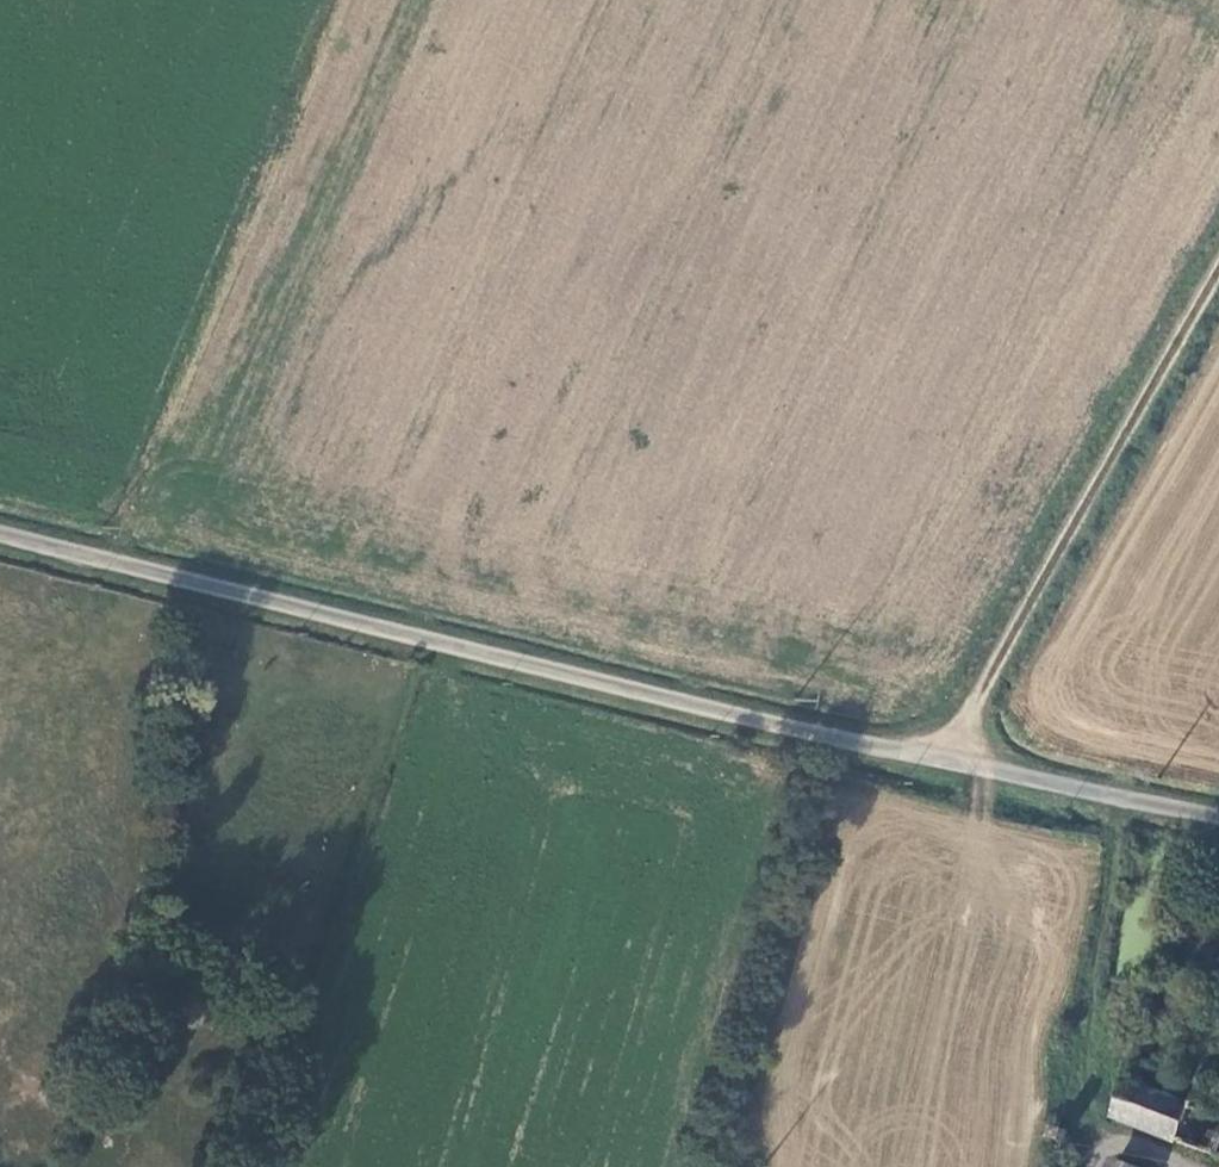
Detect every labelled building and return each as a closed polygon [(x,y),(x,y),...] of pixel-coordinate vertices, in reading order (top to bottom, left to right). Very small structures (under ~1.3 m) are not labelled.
[(1120,1116),(1218,1153),(1218,1074),(1209,1071),(1202,1086),(1140,1062),(1120,1116)] [(1060,1128),(1053,1128),(1053,1139),(1067,1140),(1068,1128),(1060,1128)] [(1119,1166),(1140,1166),(1123,1159),(1119,1166)]
